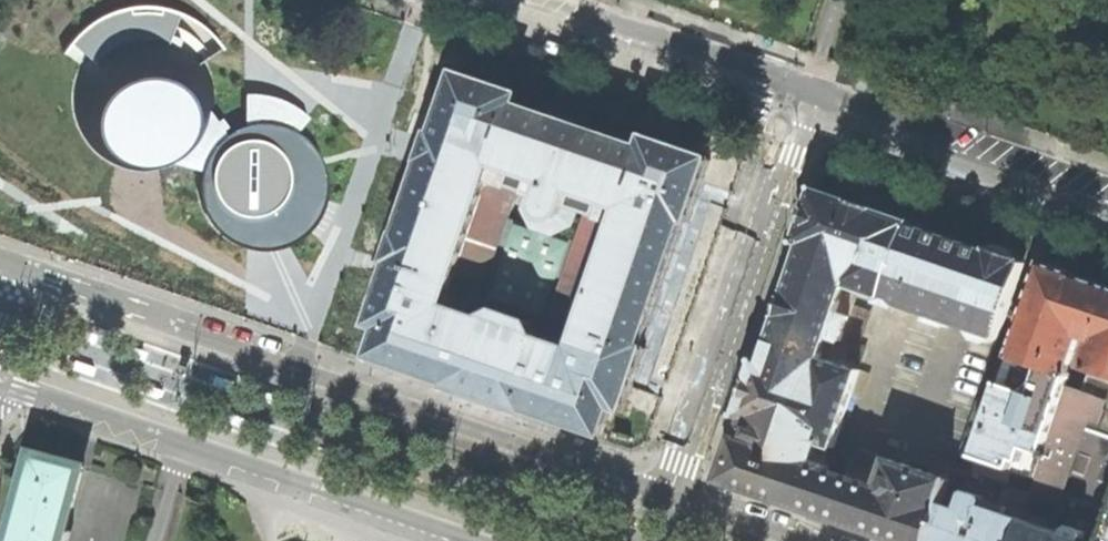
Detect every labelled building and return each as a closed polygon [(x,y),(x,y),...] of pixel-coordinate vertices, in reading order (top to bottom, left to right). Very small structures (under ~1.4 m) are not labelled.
[(136,164),(154,163),(170,160),(179,157),(190,149),(198,140),(205,127),(209,115),(211,109),(213,97),(211,77),(203,60),(222,48),(213,36),(205,28),(190,18),(175,11),(155,6),(136,5),(116,9),(99,17),(84,27),(70,42),(112,83),(101,96),(95,112),(96,128),(101,140),(109,149),(118,158),(136,164)] [(447,387),(485,400),(524,413),(525,408),(552,417),(603,434),(613,406),(620,408),(624,410),(646,346),(642,344),(684,220),(689,222),(711,156),(647,135),(644,146),(576,123),(517,103),(521,91),(457,70),(436,132),(432,131),(422,160),(426,161),(402,233),(397,232),(388,261),(392,263),(371,324),(381,327),(371,356),(425,374),(449,382),(447,387)] [(250,245),(274,246),(290,240),(307,229),(317,216),(323,200),(325,183),(323,168),(317,151),(308,141),(295,130),(307,116),(295,107),(283,100),(267,95),(254,93),(244,94),(243,124),(230,128),(224,133),(219,137),(209,147),(204,158),(200,170),(198,181),(199,194),(203,206),(209,218),(222,230),(234,239),(250,245)] [(224,133),(209,115),(205,127),(198,140),(190,149),(179,157),(170,160),(200,170),(204,158),(209,147),(219,137),(224,133)] [(898,540),(929,540),(942,503),(950,479),(890,459),(880,487),(827,469),(828,466),(825,465),(831,448),(833,449),(861,370),(859,370),(822,357),(829,337),(842,341),(850,316),(838,312),(847,286),(859,290),(882,298),(881,301),(898,307),(899,304),(929,314),(928,320),(948,327),(950,321),(970,328),(969,329),(976,340),(987,343),(998,338),(1025,261),(1022,260),(1012,250),(1001,246),(989,248),(986,247),(985,250),(910,223),(912,220),(859,202),(815,187),(796,243),(802,245),(787,289),(786,288),(776,318),(762,362),(756,360),(737,416),(745,418),(738,437),(736,436),(729,455),(722,474),(727,482),(822,515),(898,540)] [(1070,377),(1072,372),(1070,371),(1082,335),(1093,339),(1083,367),(1107,376),(1107,287),(1078,277),(1079,275),(1059,269),(1042,263),(1010,356),(1070,377)] [(850,316),(854,304),(859,290),(847,286),(838,312),(850,316)] [(854,304),(850,316),(842,341),(829,337),(822,357),(859,370),(879,313),(854,304)] [(74,332),(73,336),(91,342),(94,333),(76,327),(74,332)] [(124,349),(122,353),(140,358),(143,350),(125,344),(124,349)] [(1067,386),(1070,377),(1010,356),(992,407),(976,456),(1036,477),(1067,386)] [(86,368),(87,364),(69,358),(66,367),(84,373),(86,368)] [(213,378),(212,383),(230,388),(233,380),(215,374),(213,378)] [(156,391),(157,387),(140,381),(137,390),(154,396),(156,391)] [(1067,386),(1036,477),(1037,477),(1033,492),(1048,497),(1050,491),(1107,511),(1107,400),(1104,398),(1067,386)] [(263,395),(261,399),(279,405),(282,396),(264,390),(263,395)] [(244,421),(246,417),(228,410),(225,419),(243,425),(244,421)] [(861,450),(856,476),(868,479),(873,453),(861,450)] [(83,468),(59,461),(34,455),(11,540),(63,540),(83,468)] [(1026,513),(1025,513),(1033,492),(1005,482),(998,504),(984,499),(984,497),(970,492),(967,494),(962,509),(942,503),(929,540),(1017,540),(1026,513)] [(1086,534),(1085,530),(1072,526),(1068,528),(1026,513),(1017,540),(1084,540),(1086,534)]
